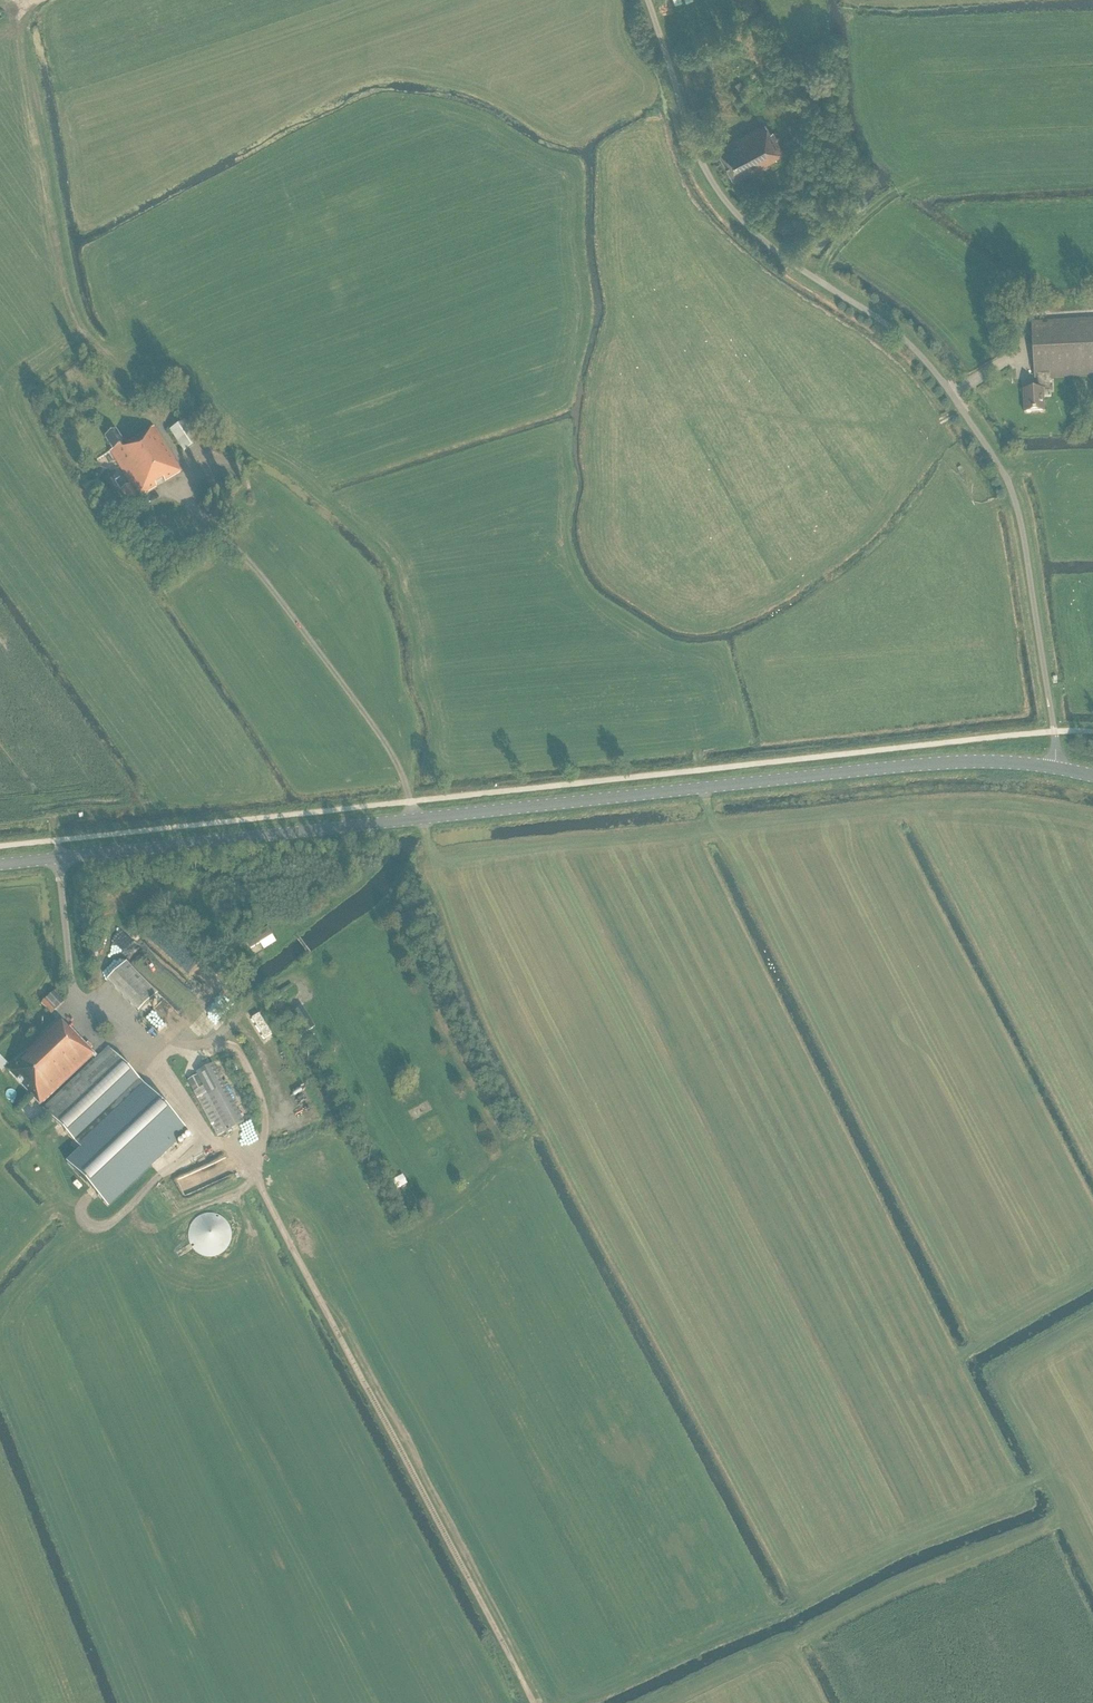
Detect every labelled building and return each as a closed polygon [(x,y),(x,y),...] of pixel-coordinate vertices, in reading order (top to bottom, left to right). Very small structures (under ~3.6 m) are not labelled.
[(734,0),(728,0),(729,2),(714,7),(717,16),(737,9),(734,0)] [(740,82),(735,85),(739,91),(744,87),(740,82)] [(771,133),(766,124),(717,150),(734,182),(785,154),(773,132),(771,133)] [(1050,378),(1092,375),(1092,319),(1032,322),(1035,378),(1038,378),(1038,390),(1023,390),(1025,413),(1045,412),(1043,390),(1050,389),(1050,378)] [(194,432),(197,429),(190,418),(186,420),(194,432)] [(183,451),(198,442),(184,421),(169,430),(183,451)] [(180,469),(154,427),(124,444),(116,429),(105,436),(113,450),(111,451),(132,486),(124,491),(131,501),(138,497),(169,478),(168,476),(180,469)] [(235,935),(243,930),(248,927),(243,918),(238,921),(230,926),(235,935)] [(267,928),(246,941),(251,949),(256,945),(270,937),(272,935),(267,928)] [(138,1012),(157,993),(127,961),(107,980),(138,1012)] [(51,1014),(64,1002),(54,992),(41,1003),(51,1014)] [(303,1007),(295,1012),(307,1032),(315,1027),(303,1007)] [(259,1014),(252,1018),(264,1039),(272,1034),(259,1014)] [(68,1029),(60,1020),(7,1070),(40,1105),(93,1056),(94,1058),(97,1055),(70,1027),(68,1029)] [(43,1108),(81,1149),(67,1162),(108,1205),(186,1131),(108,1048),(43,1108)] [(9,1061),(1,1053),(0,1054),(0,1066),(2,1067),(9,1061)] [(217,1136),(243,1122),(212,1064),(196,1073),(197,1075),(188,1080),(217,1136)] [(187,1189),(224,1178),(219,1160),(189,1168),(193,1180),(185,1182),(187,1189)] [(224,1254),(227,1251),(229,1248),(231,1244),(232,1240),(232,1236),(232,1232),(230,1228),(228,1224),(226,1221),(222,1218),(219,1216),(215,1215),(211,1215),(207,1215),(203,1216),(199,1218),(196,1220),(193,1224),(191,1227),(189,1231),(189,1235),(189,1239),(190,1243),(191,1247),(194,1250),(197,1253),(200,1256),(204,1257),(208,1258),(212,1258),(216,1257),(220,1256),(224,1254)]
